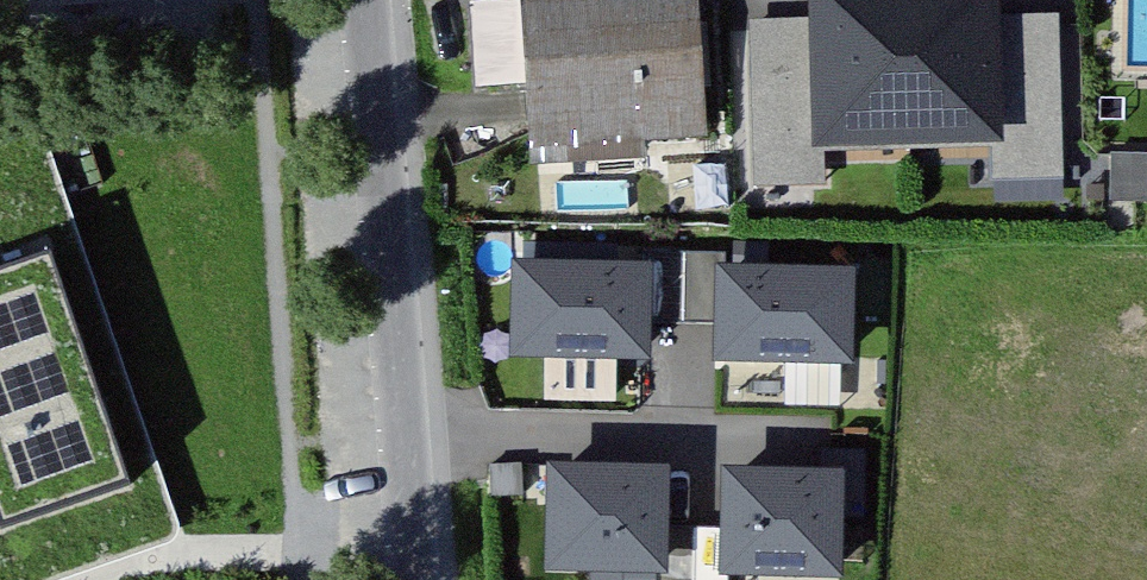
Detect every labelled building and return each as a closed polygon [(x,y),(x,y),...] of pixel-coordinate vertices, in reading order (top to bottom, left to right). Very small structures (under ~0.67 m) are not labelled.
[(479,87),(526,84),(521,0),(473,0),(479,87)] [(690,0),(657,0),(535,9),(542,96),(546,149),(700,137),(690,0)] [(831,159),(1025,155),(1022,0),(828,0),(831,159)] [(0,143),(0,579),(108,579),(191,552),(46,128),(0,143)] [(1113,195),(1146,196),(1146,145),(1114,145),(1113,195)] [(672,269),(528,266),(526,366),(670,368),(672,269)] [(875,272),(734,270),(732,371),(873,373),(875,272)] [(564,468),(562,579),(617,579),(686,579),(688,470),(564,468)] [(741,472),(739,579),(860,579),(862,474),(741,472)]
